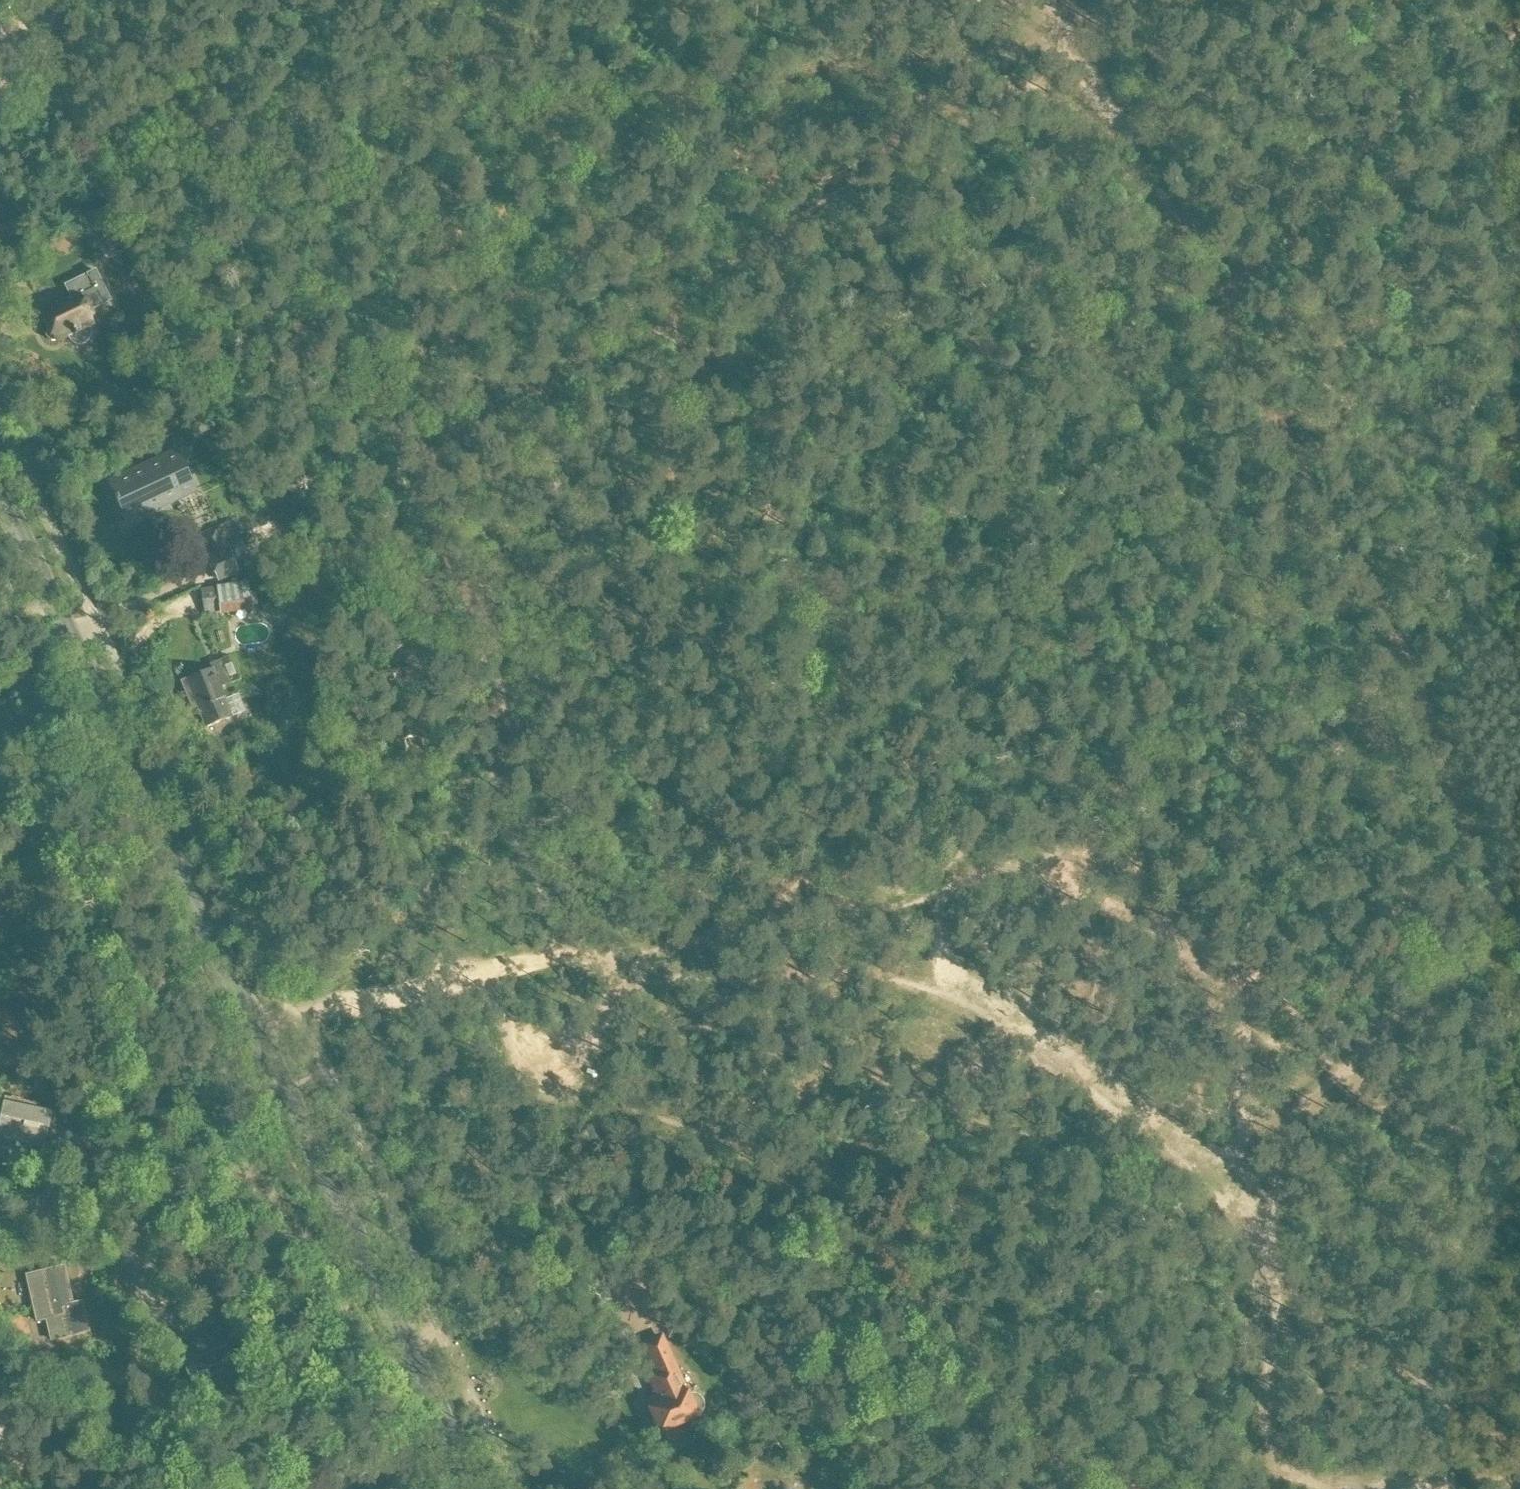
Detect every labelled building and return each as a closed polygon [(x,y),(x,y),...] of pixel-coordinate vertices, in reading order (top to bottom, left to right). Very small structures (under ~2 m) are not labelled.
[(112,209),(94,217),(110,251),(128,242),(112,209)] [(88,327),(86,323),(90,321),(83,303),(84,302),(81,296),(96,289),(89,275),(66,286),(72,300),(43,313),(49,326),(47,327),(46,329),(45,330),(45,332),(46,334),(47,336),(48,337),(50,338),(52,338),(53,337),(65,332),(67,336),(72,341),(79,342),(85,339),(88,333),(88,327)] [(180,452),(111,485),(128,521),(197,489),(180,452)] [(237,572),(216,528),(198,537),(209,558),(207,559),(218,582),(237,572)] [(221,620),(220,613),(252,609),(248,579),(216,584),(216,586),(200,588),(203,607),(204,614),(206,614),(207,622),(221,620)] [(185,681),(194,704),(197,703),(207,729),(233,719),(232,717),(244,711),(237,694),(225,699),(221,688),(241,680),(231,657),(210,665),(212,670),(185,681)] [(0,1119),(0,1133),(26,1139),(24,1144),(45,1148),(52,1113),(3,1103),(0,1119)] [(54,1317),(63,1315),(61,1307),(73,1304),(65,1267),(43,1272),(52,1310),(54,1317)] [(195,1297),(190,1289),(182,1295),(188,1302),(195,1297)] [(61,1307),(63,1315),(68,1338),(90,1333),(83,1302),(73,1304),(61,1307)] [(650,1379),(661,1406),(651,1410),(661,1433),(699,1417),(703,1411),(704,1404),(703,1400),(698,1397),(693,1396),(689,1397),(663,1339),(645,1346),(657,1376),(650,1379)]
